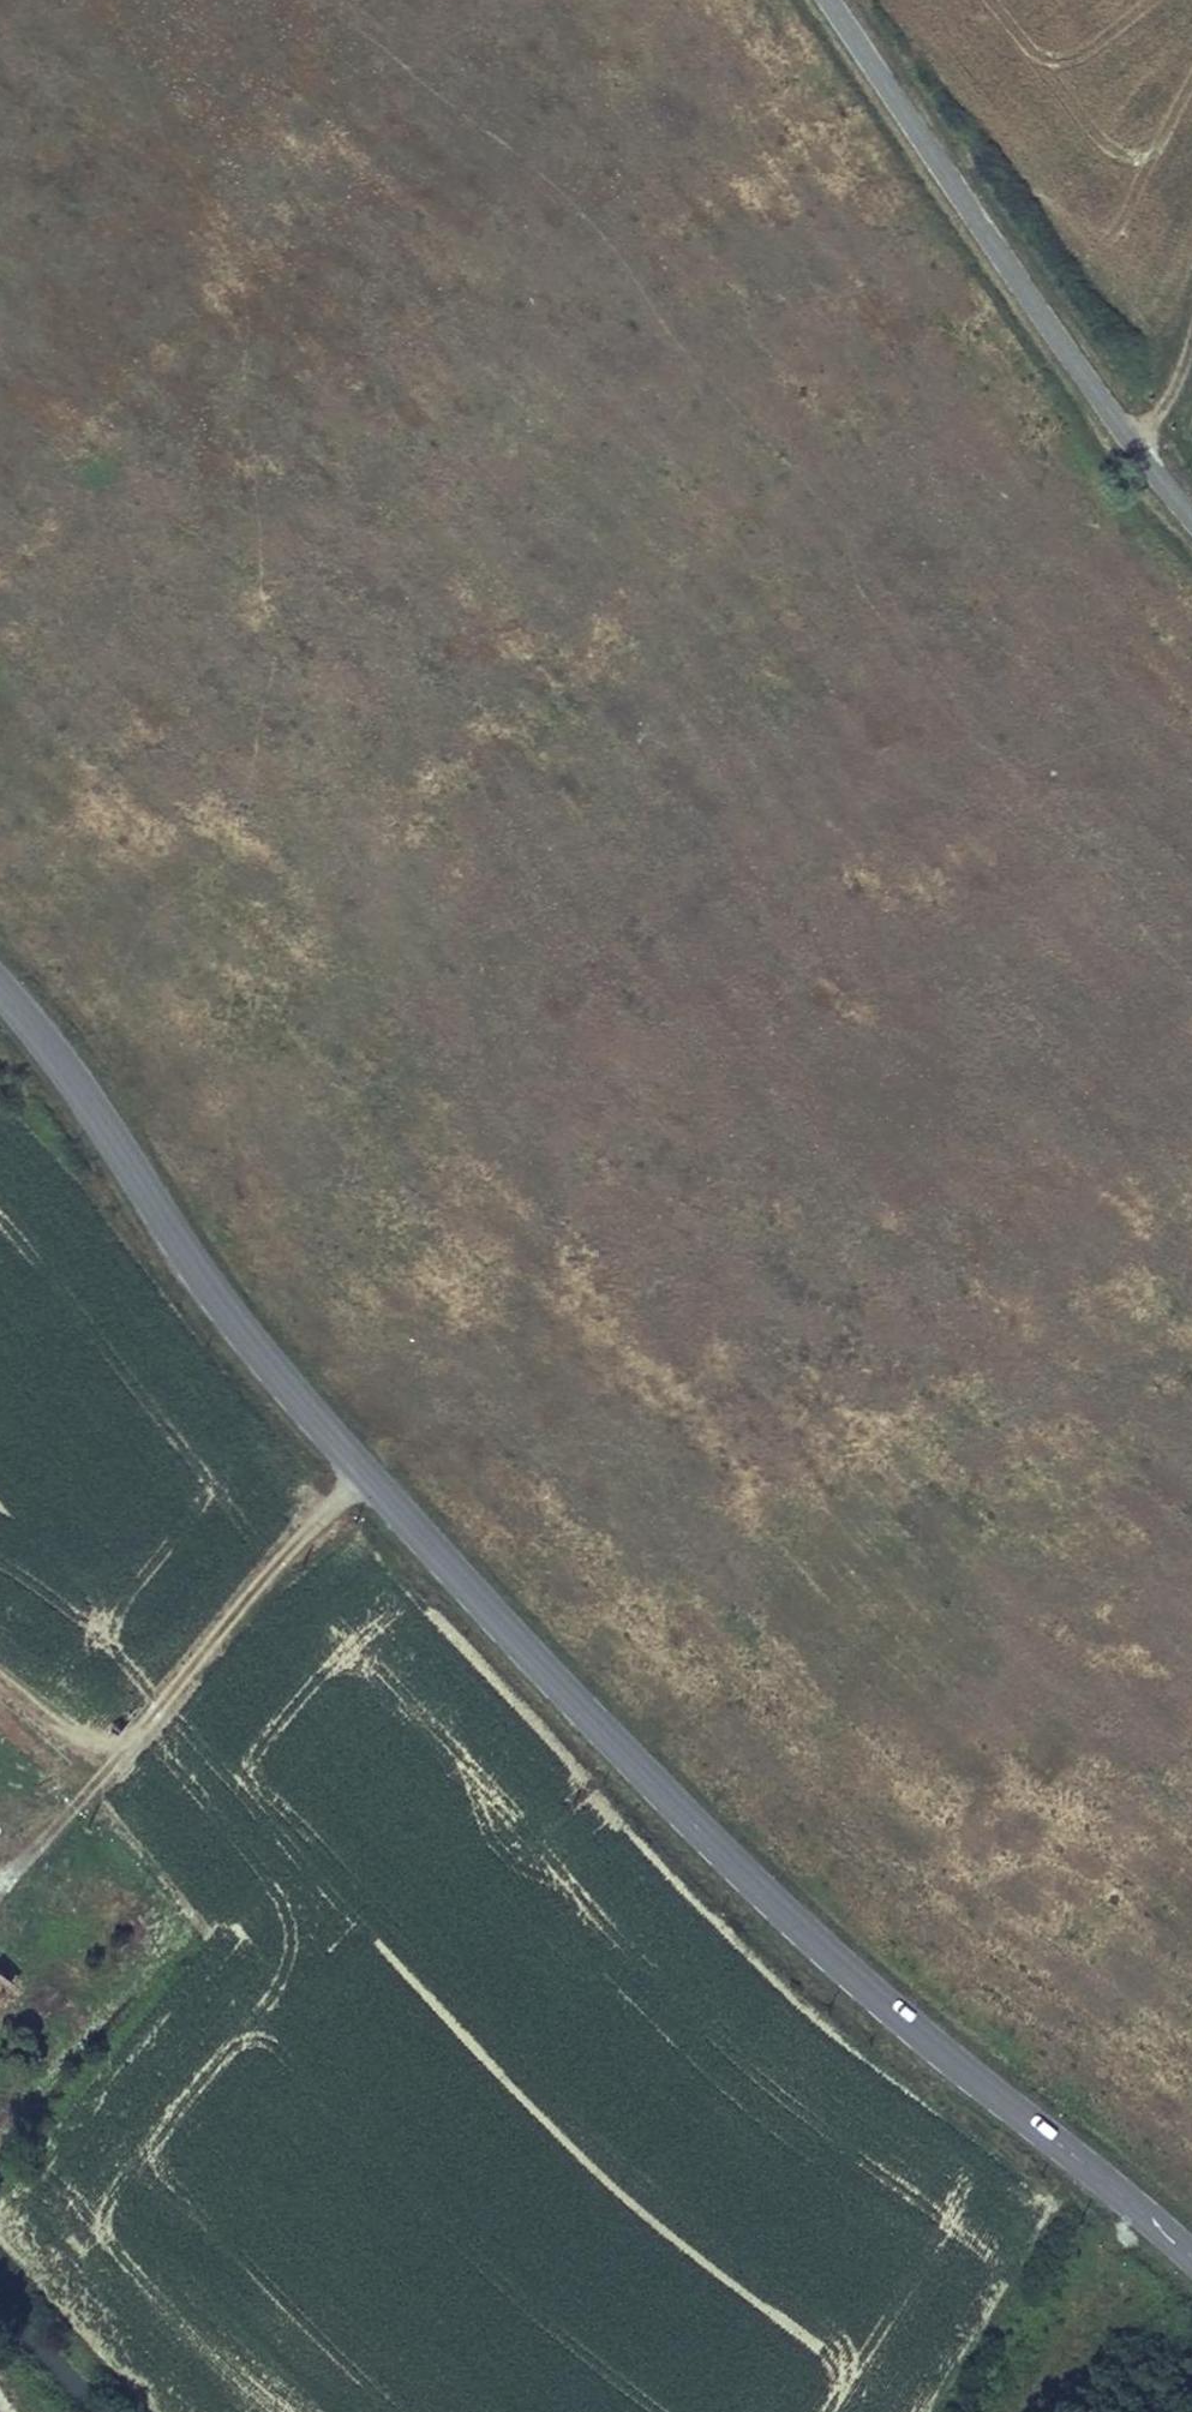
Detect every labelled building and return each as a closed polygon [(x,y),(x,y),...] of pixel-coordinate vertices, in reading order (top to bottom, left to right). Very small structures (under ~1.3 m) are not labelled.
[(0,1981),(0,2004),(12,1991),(0,1981)]
